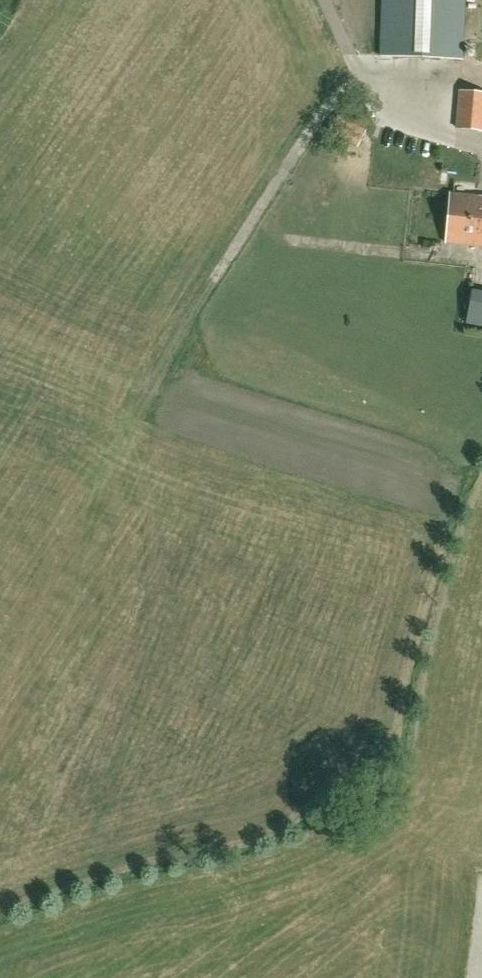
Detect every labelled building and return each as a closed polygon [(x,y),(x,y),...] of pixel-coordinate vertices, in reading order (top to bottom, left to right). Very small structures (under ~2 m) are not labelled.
[(463,59),(465,0),(382,0),(380,57),(463,59)] [(457,128),(481,130),(481,93),(460,91),(457,128)] [(331,129),(359,145),(366,132),(338,116),(331,129)] [(358,118),(355,124),(364,128),(367,123),(358,118)] [(481,247),(481,196),(450,193),(445,243),(481,247)] [(465,324),(481,328),(481,295),(471,293),(465,324)]
